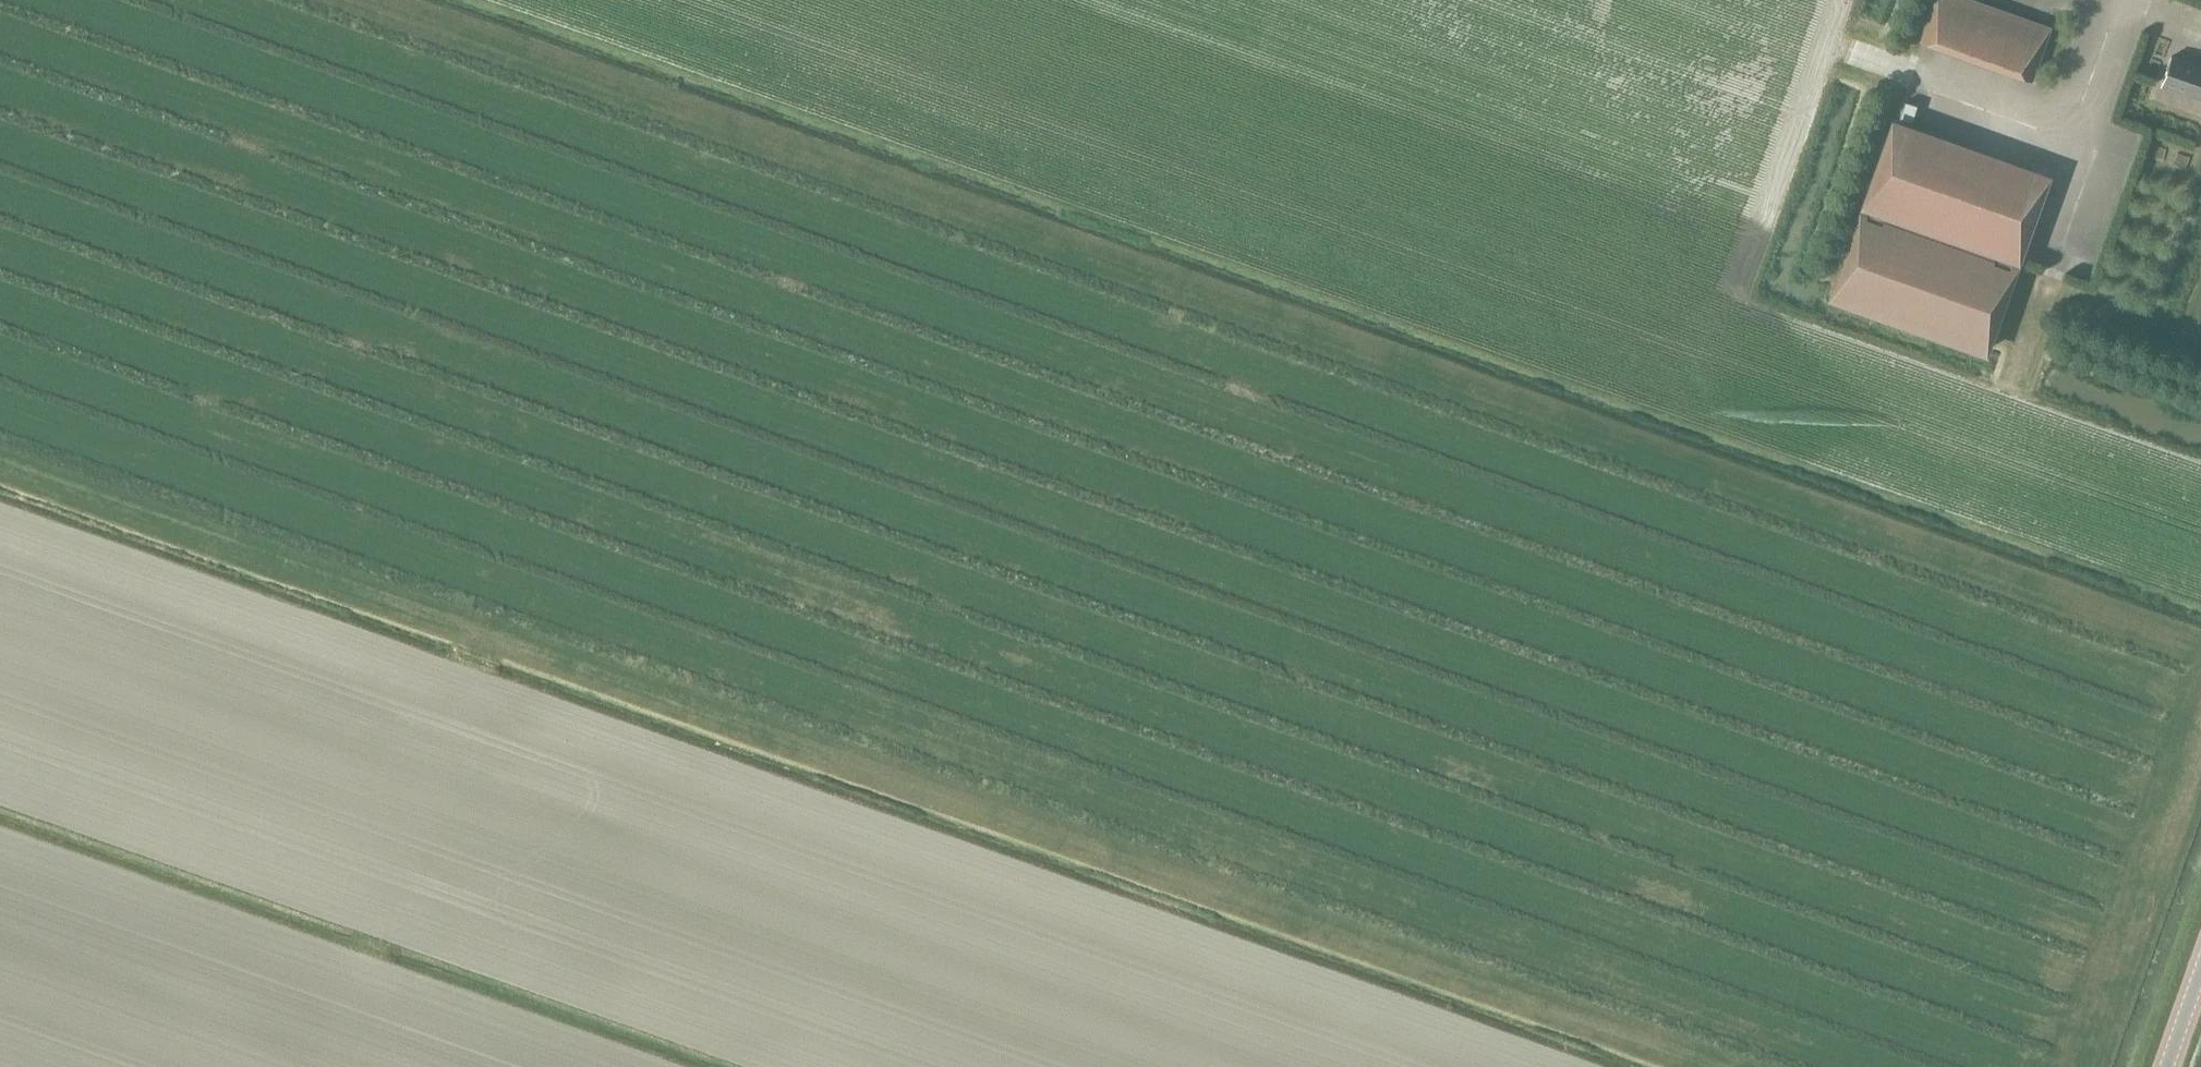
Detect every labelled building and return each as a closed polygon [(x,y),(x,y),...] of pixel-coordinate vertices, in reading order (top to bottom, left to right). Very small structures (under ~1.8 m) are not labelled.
[(1920,40),(2040,82),(2057,32),(1966,0),(1934,0),(1920,40)] [(2173,52),(2161,85),(2200,99),(2200,62),(2173,52)] [(2017,260),(2046,178),(1895,124),(1865,206),(1866,206),(2017,260)] [(1866,206),(1841,275),(1992,329),(2017,260),(1866,206)]
